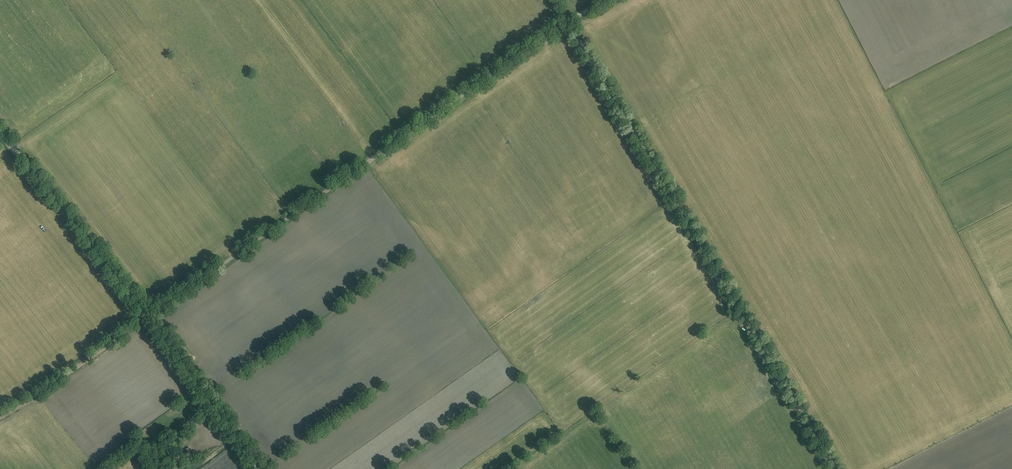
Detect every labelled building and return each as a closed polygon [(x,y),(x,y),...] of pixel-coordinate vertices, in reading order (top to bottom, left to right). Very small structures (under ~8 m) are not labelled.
[(87,268),(75,275),(77,279),(90,273),(87,268)] [(211,466),(212,468),(225,468),(220,460),(211,466)]
